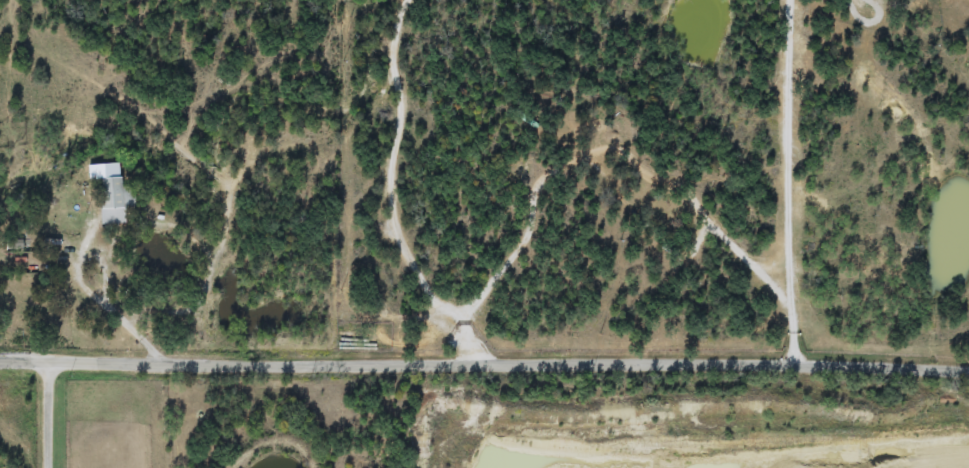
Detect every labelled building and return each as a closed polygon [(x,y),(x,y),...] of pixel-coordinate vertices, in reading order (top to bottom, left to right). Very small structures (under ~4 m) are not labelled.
[(101,210),(100,179),(122,179),(122,191),(134,190),(134,210),(101,210)] [(4,249),(4,240),(23,240),(23,249),(4,249)]
